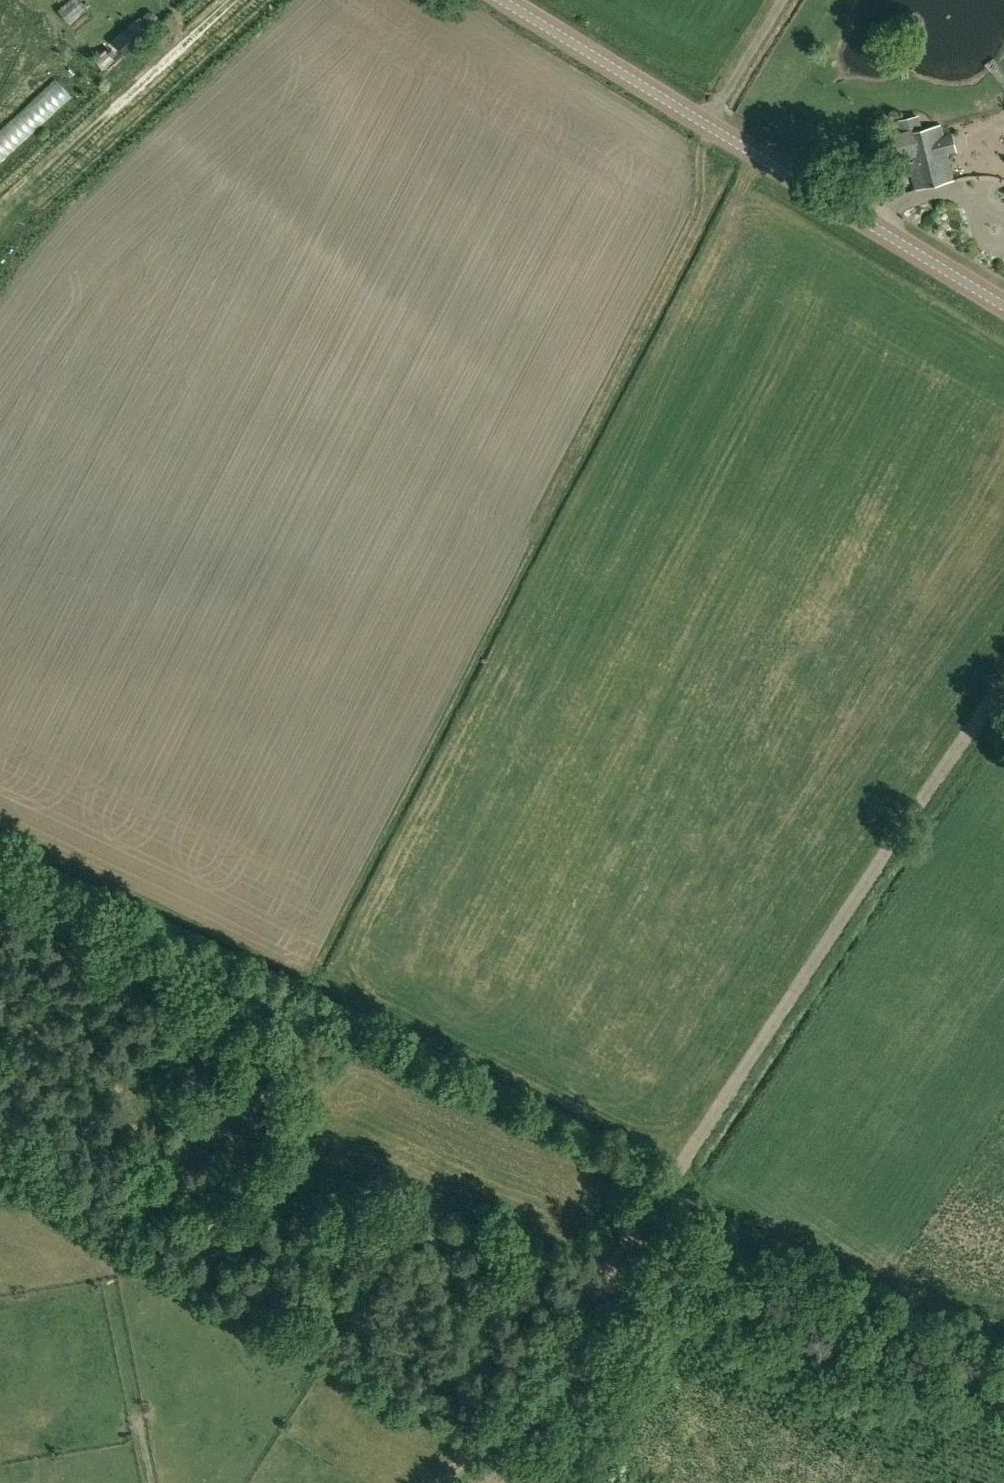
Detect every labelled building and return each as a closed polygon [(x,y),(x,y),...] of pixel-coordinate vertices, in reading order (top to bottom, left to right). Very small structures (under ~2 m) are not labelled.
[(111,40),(125,55),(149,33),(135,18),(111,40)] [(916,189),(954,180),(948,152),(957,150),(953,131),(943,134),(941,125),(918,131),(914,115),(899,118),(916,189)] [(230,1126),(257,1137),(274,1090),(247,1080),(230,1126)]
